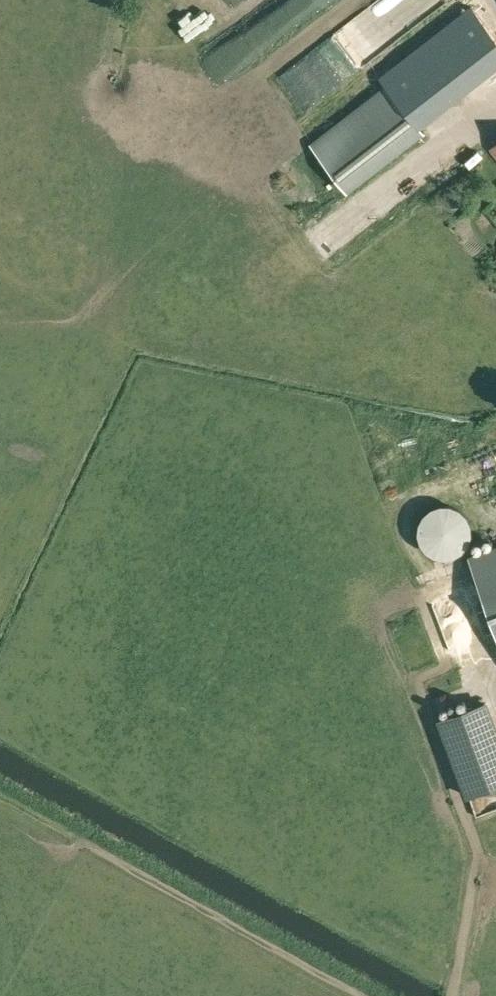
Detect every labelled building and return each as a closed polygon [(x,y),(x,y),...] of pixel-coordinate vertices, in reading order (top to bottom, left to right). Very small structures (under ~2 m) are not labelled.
[(455,23),(491,70),(495,67),(495,42),(471,10),(455,23)] [(382,79),(390,88),(410,115),(433,98),(404,62),(382,79)] [(410,115),(390,88),(315,146),(349,189),(423,132),(410,115)] [(443,558),(448,558),(450,557),(452,557),(455,556),(457,555),(459,554),(461,553),(463,552),(465,550),(466,548),(468,546),(469,544),(470,542),(471,540),(472,538),(472,536),(472,533),(472,531),(472,528),(472,526),(471,524),(471,522),(470,519),(469,517),(468,515),(466,513),(465,512),(463,510),(461,509),(459,507),(457,506),(455,505),(450,504),(445,504),(441,504),(438,505),(436,505),(434,506),(432,507),(430,509),(428,510),(426,512),(425,513),(423,515),(422,517),(421,519),(420,522),(419,524),(419,526),(418,528),(418,531),(419,533),(419,536),(419,538),(420,540),(421,542),(422,544),(423,546),(425,548),(426,550),(428,552),(430,553),(432,554),(434,555),(436,556),(438,557),(441,557),(443,558)] [(468,556),(495,631),(495,545),(468,556)] [(440,718),(469,796),(495,786),(495,726),(487,701),(440,718)]
